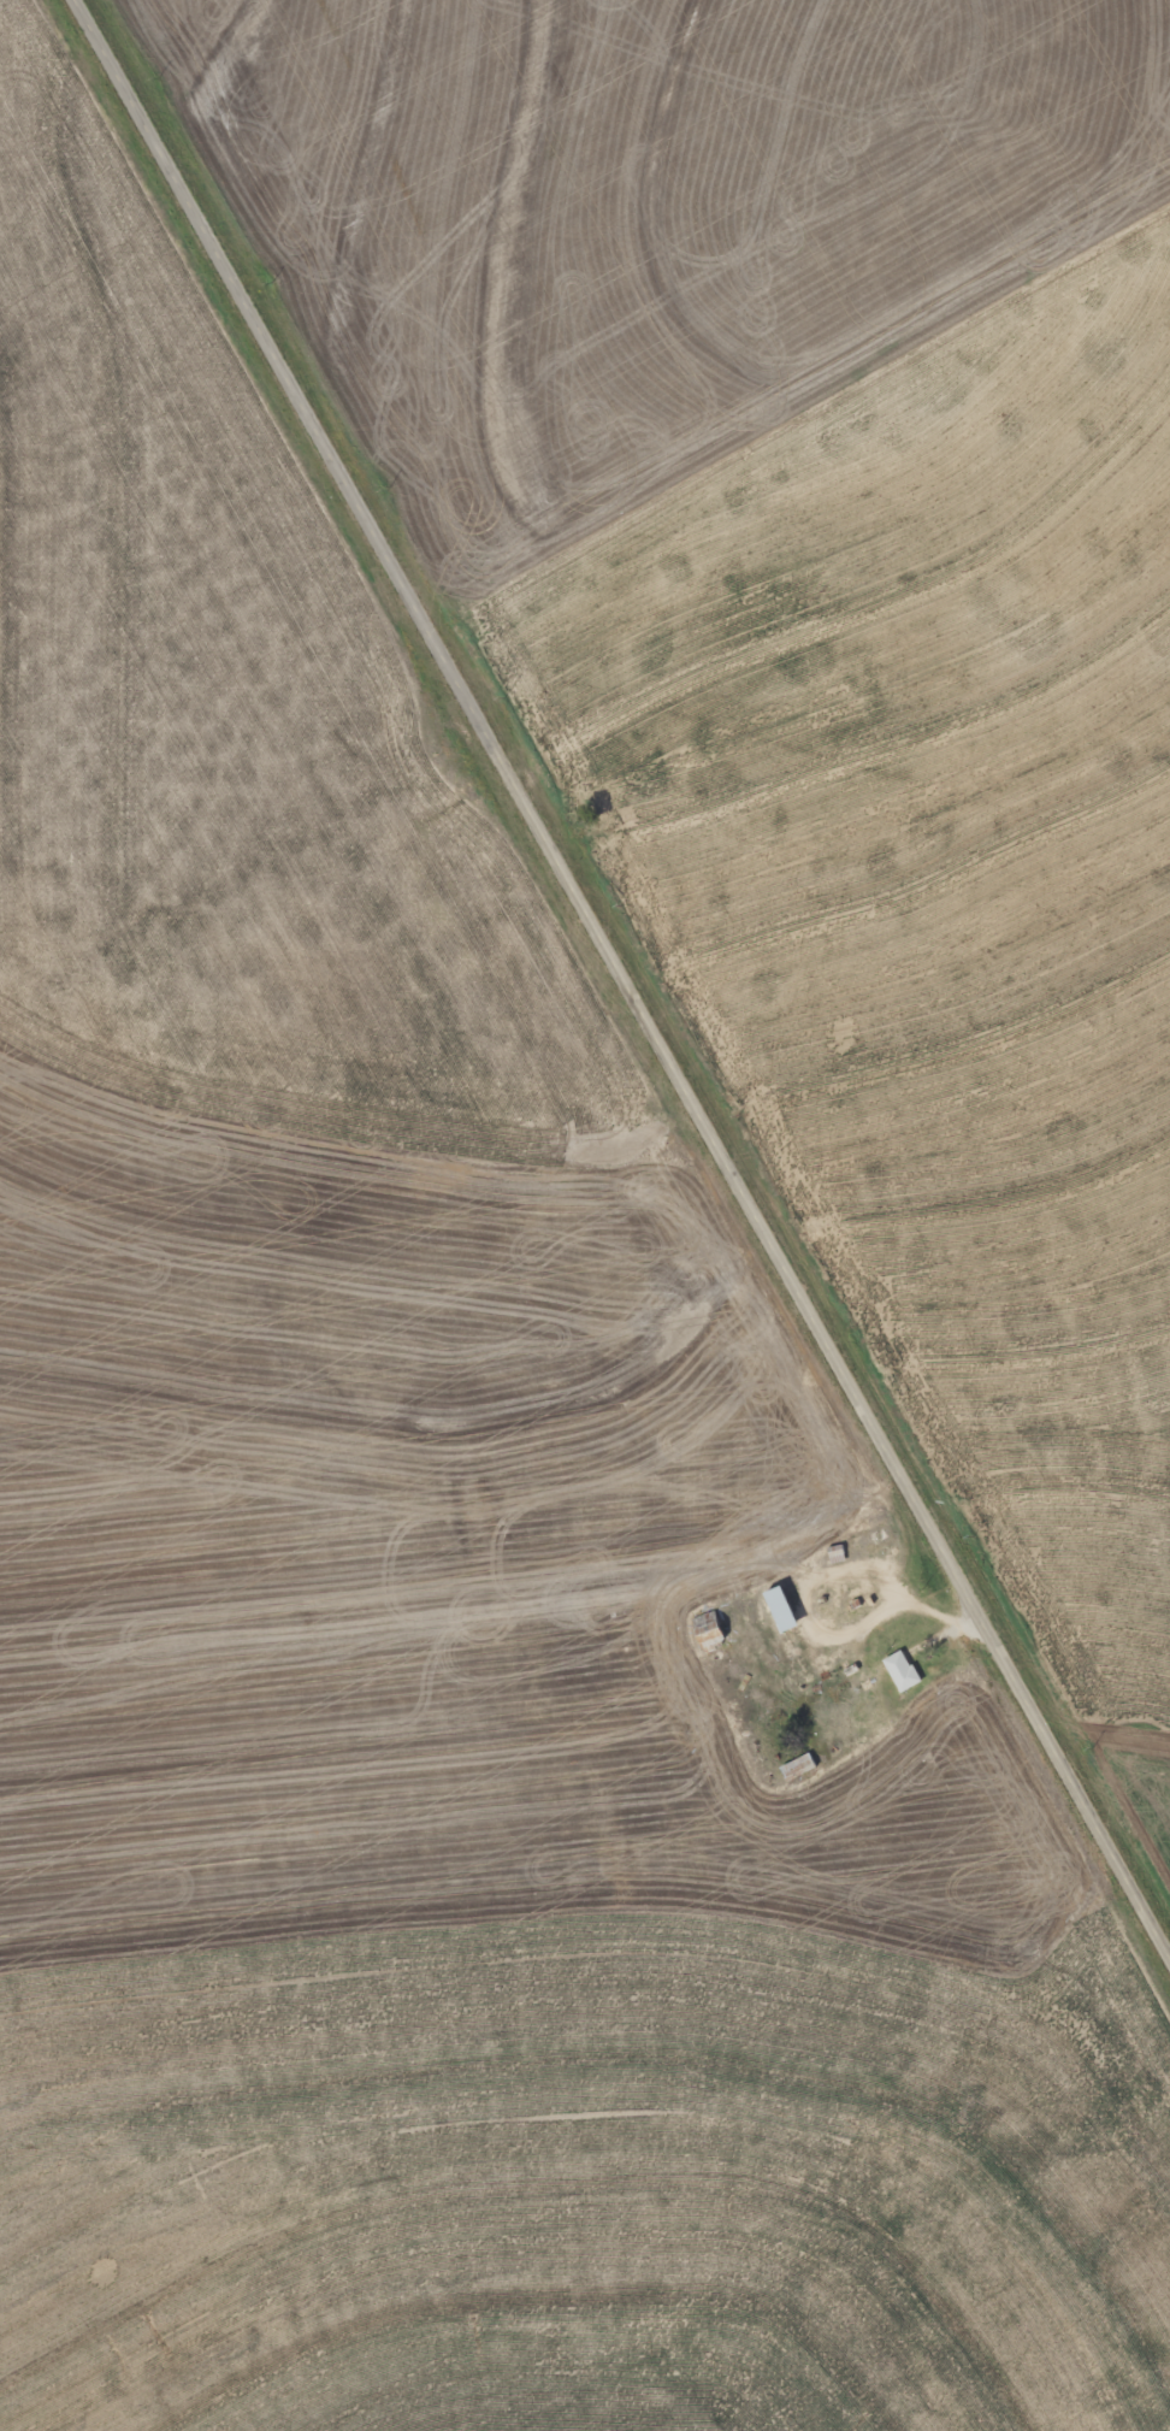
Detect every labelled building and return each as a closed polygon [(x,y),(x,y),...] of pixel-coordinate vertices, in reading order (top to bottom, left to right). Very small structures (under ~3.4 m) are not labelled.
[(798,1626),(782,1586),(764,1593),(781,1633),(798,1626)] [(884,1658),(890,1673),(907,1667),(902,1652),(884,1658)]
